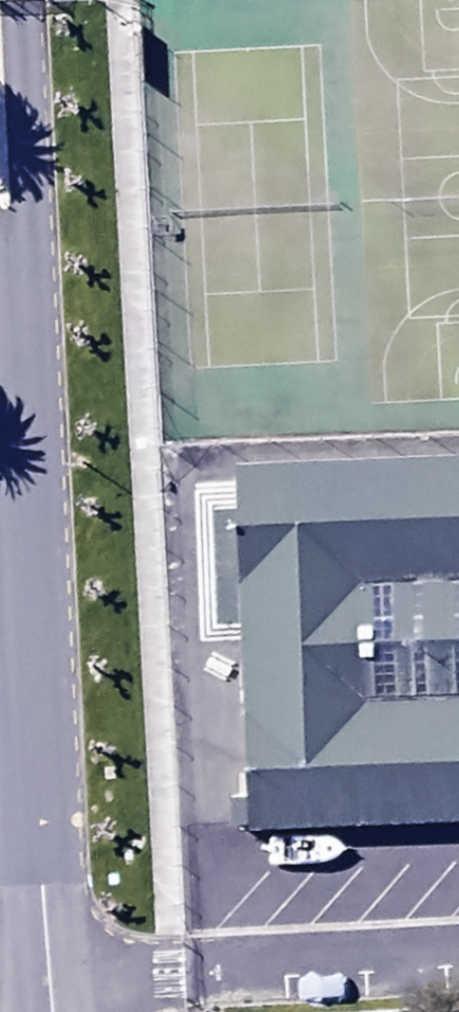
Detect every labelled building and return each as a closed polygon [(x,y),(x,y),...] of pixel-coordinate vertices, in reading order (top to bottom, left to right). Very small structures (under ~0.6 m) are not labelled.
[(240,470),(260,841),(458,830),(458,458),(240,470)]
